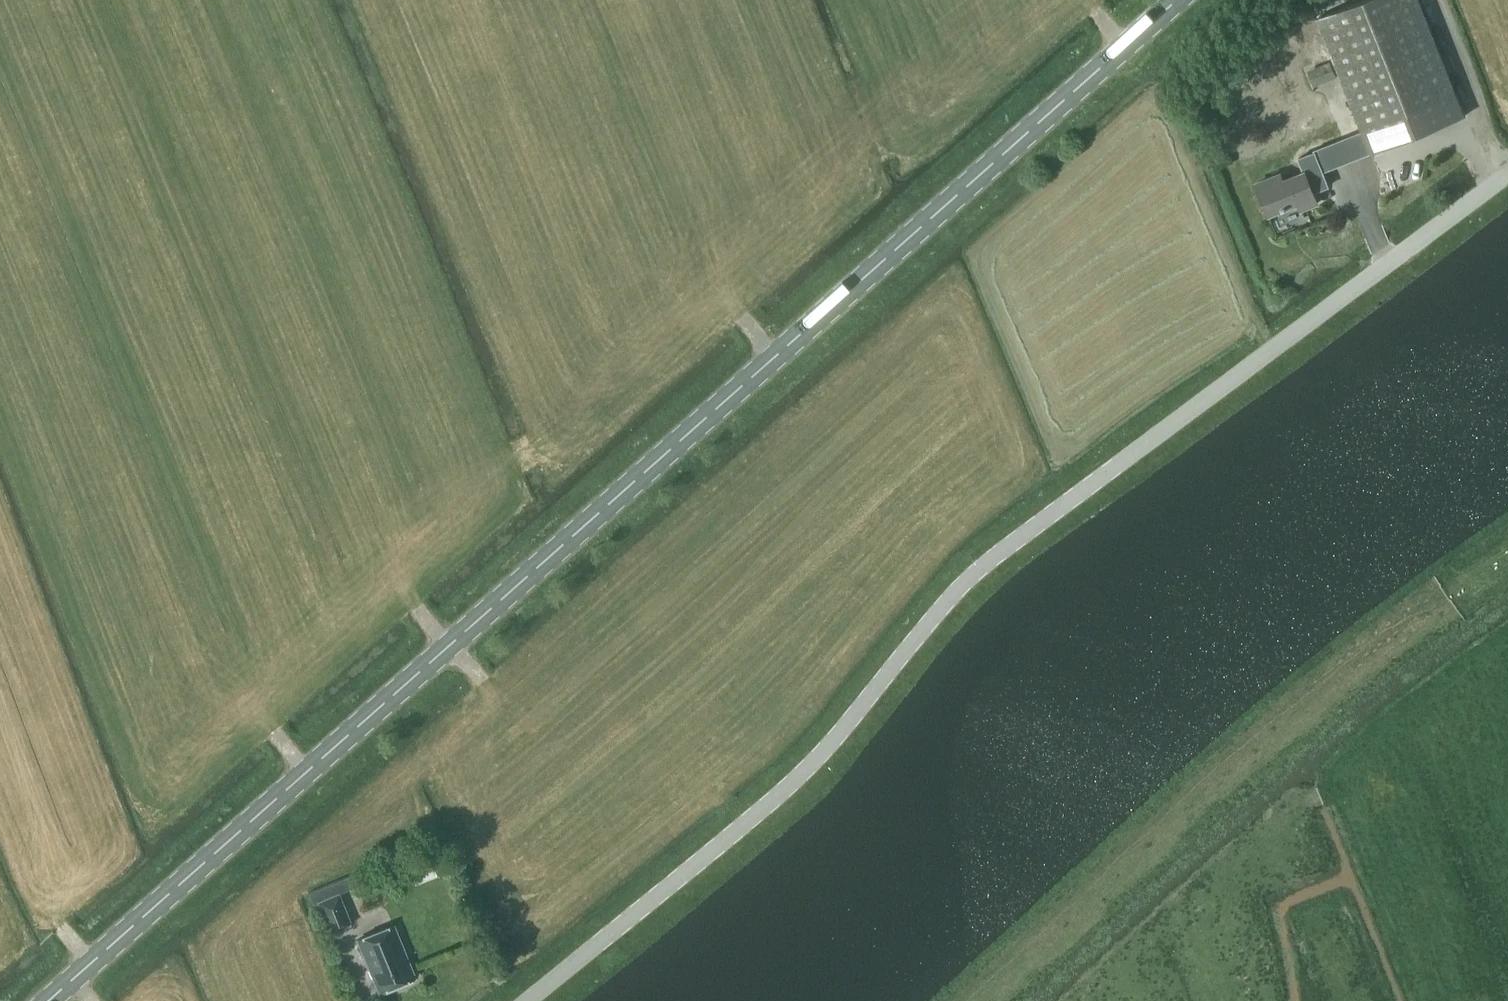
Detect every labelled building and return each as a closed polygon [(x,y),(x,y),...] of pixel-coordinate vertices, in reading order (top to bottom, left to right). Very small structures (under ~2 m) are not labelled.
[(1318,17),(1372,152),(1466,115),(1420,0),(1360,0),(1318,17)] [(1331,60),(1316,66),(1323,82),(1338,76),(1331,60)] [(1257,183),(1269,214),(1299,202),(1302,209),(1318,202),(1313,190),(1319,188),(1320,189),(1329,185),(1315,151),(1299,158),(1305,171),(1276,182),(1273,176),(1257,183)] [(334,893),(316,900),(329,932),(352,923),(349,914),(343,916),(334,893)] [(357,939),(379,991),(415,977),(393,925),(357,939)]
